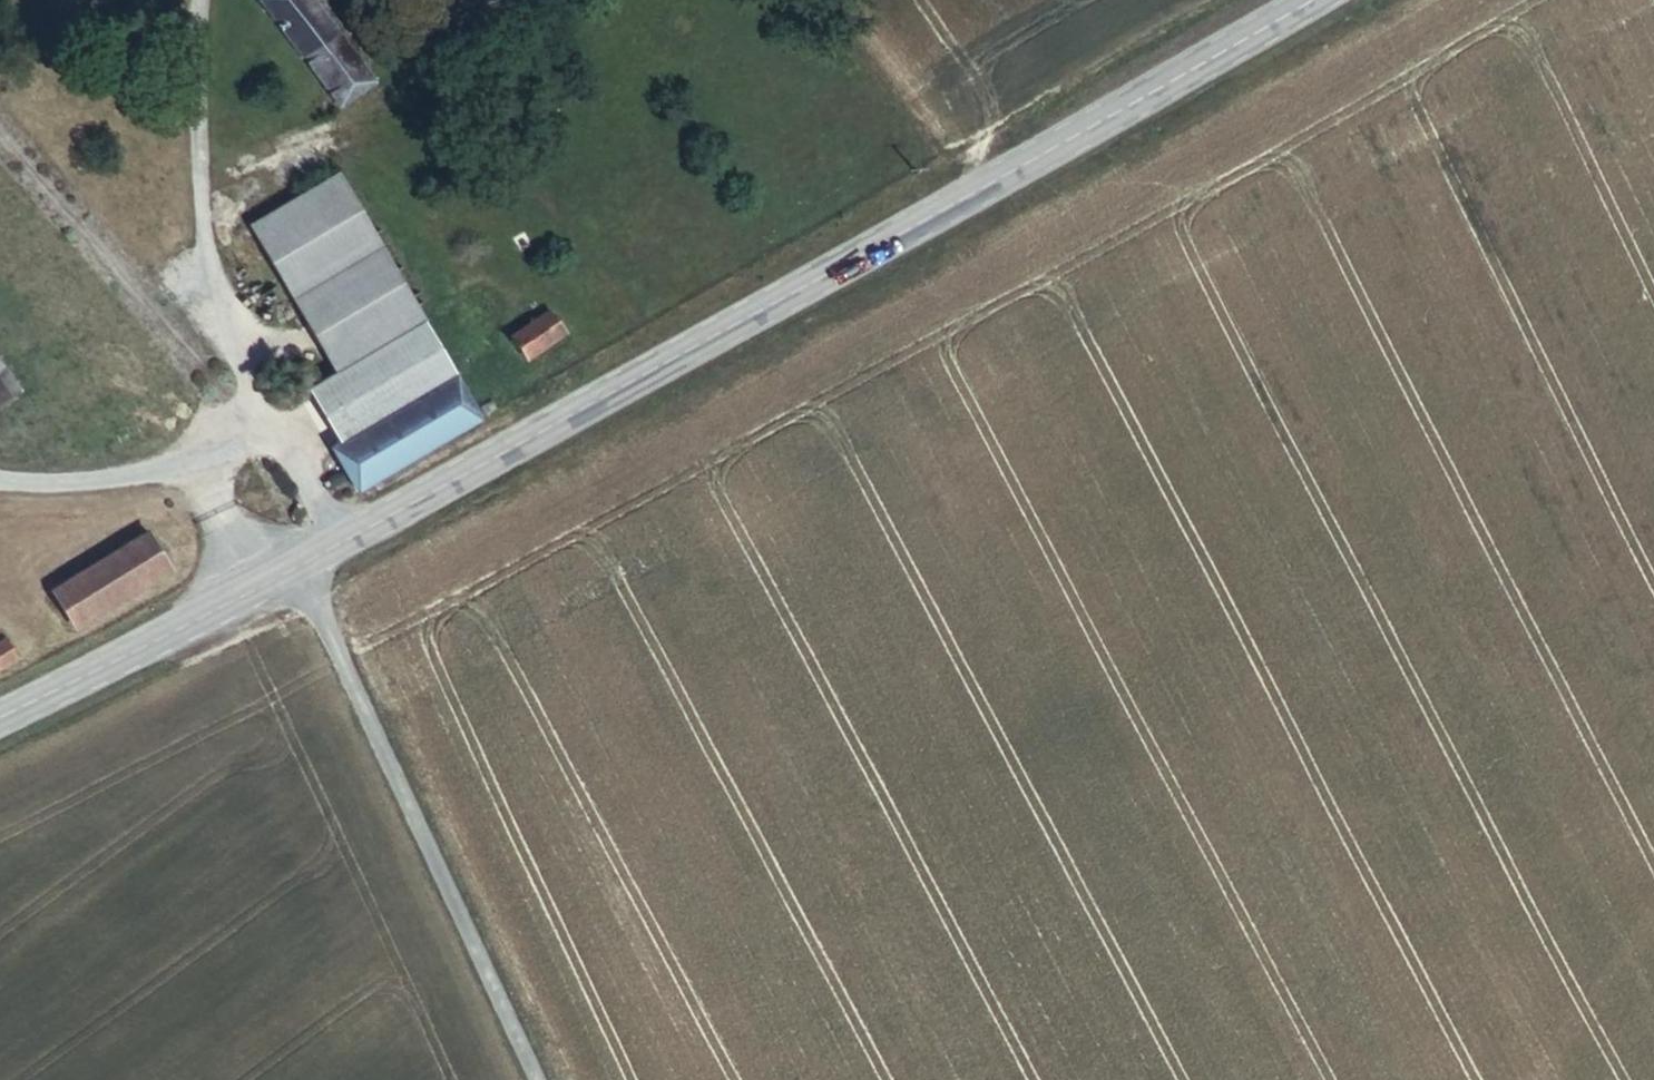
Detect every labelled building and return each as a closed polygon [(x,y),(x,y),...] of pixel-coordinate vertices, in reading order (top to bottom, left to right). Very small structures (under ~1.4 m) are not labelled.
[(360,75),(394,51),(360,0),(311,0),(360,75)] [(261,186),(343,334),(435,284),(353,135),(261,186)] [(313,350),(345,408),(466,338),(435,284),(343,334),(313,350)] [(569,287),(529,308),(542,334),(583,311),(569,287)] [(23,372),(0,338),(0,387),(23,372)] [(361,450),(489,378),(466,338),(338,412),(361,450)] [(149,497),(54,551),(75,587),(171,534),(149,497)] [(14,617),(0,598),(0,626),(14,617)] [(19,659),(5,636),(0,639),(0,670),(19,659)]
